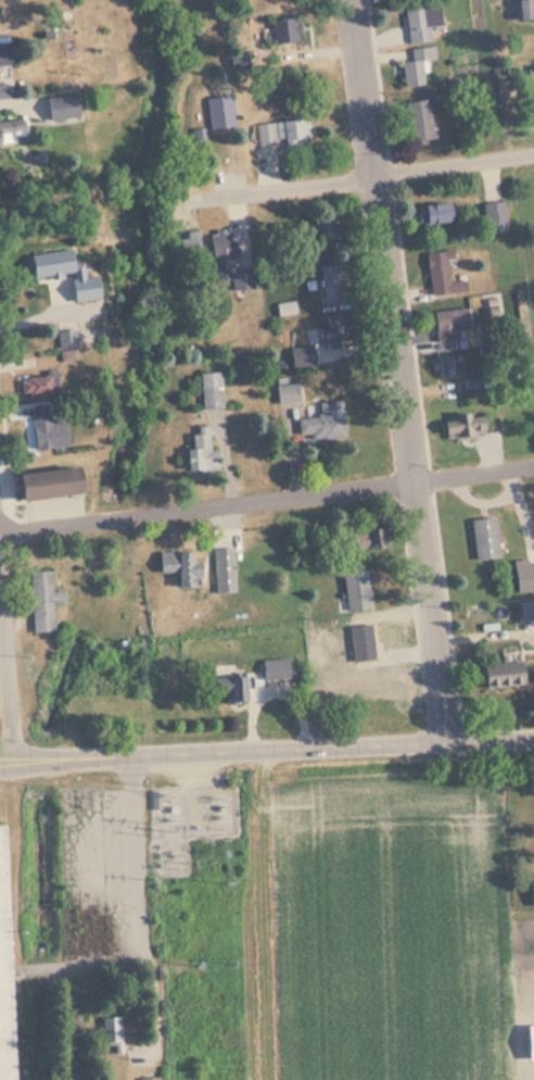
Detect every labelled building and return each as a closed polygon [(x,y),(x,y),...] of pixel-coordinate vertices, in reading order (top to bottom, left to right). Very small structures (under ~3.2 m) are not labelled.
[(407,38),(400,0),(437,0),(440,17),(427,20),(429,34),(407,38)] [(514,18),(533,17),(533,0),(513,0),(514,18)] [(270,20),(272,41),(300,39),(297,16),(270,20)] [(403,86),(427,84),(424,61),(436,60),(435,46),(409,48),(410,60),(400,61),(403,86)] [(533,94),(533,67),(525,67),(526,95),(533,94)] [(9,97),(7,81),(0,82),(0,98),(9,97)] [(47,120),(77,117),(75,93),(46,96),(47,120)] [(233,125),(231,95),(204,98),(207,127),(233,125)] [(433,138),(429,99),(405,101),(409,140),(433,138)] [(307,117),(255,123),(257,142),(309,137),(307,117)] [(0,119),(0,143),(24,142),(23,118),(0,119)] [(504,201),(485,203),(487,234),(506,233),(504,201)] [(416,205),(417,224),(449,223),(449,204),(416,205)] [(342,241),(340,216),(314,219),(316,243),(342,241)] [(215,284),(247,279),(246,269),(231,272),(230,256),(236,255),(232,229),(208,233),(215,284)] [(198,250),(196,233),(181,234),(182,251),(198,250)] [(27,256),(31,279),(73,272),(68,249),(27,256)] [(424,254),(429,296),(466,291),(465,280),(452,281),(447,251),(424,254)] [(342,303),(339,261),(318,262),(321,304),(342,303)] [(98,299),(96,277),(69,279),(72,302),(98,299)] [(276,302),(295,300),(296,314),(277,315),(276,302)] [(456,328),(468,328),(467,309),(433,310),(434,341),(457,340),(456,328)] [(348,339),(346,319),(318,324),(321,342),(348,339)] [(58,348),(75,347),(74,330),(56,331),(58,348)] [(291,346),(312,343),(315,363),(293,366),(291,346)] [(75,360),(75,350),(60,350),(61,360),(75,360)] [(461,356),(436,356),(436,377),(461,377),(461,356)] [(202,409),(223,406),(219,372),(199,374),(202,409)] [(20,376),(21,394),(58,391),(56,374),(20,376)] [(277,384),(298,381),(301,401),(280,404),(277,384)] [(64,420),(51,422),(49,405),(29,406),(34,449),(66,445),(64,420)] [(444,441),(483,436),(480,412),(450,415),(453,423),(442,425),(444,441)] [(304,415),(306,440),(343,437),(340,413),(304,415)] [(208,449),(206,426),(191,427),(192,448),(183,449),(186,472),(218,468),(216,448),(208,449)] [(12,477),(74,469),(79,498),(16,507),(12,477)] [(498,556),(494,516),(470,518),(474,560),(498,556)] [(387,525),(352,529),(355,550),(390,545),(387,525)] [(233,547),(214,548),(214,592),(234,591),(233,547)] [(199,562),(191,562),(191,550),(157,550),(157,572),(176,572),(176,587),(199,587),(199,562)] [(27,570),(29,631),(51,631),(50,603),(64,603),(64,590),(49,591),(49,570),(27,570)] [(368,608),(367,570),(343,570),(344,610),(368,608)] [(518,602),(519,621),(533,620),(533,600),(518,602)] [(291,660),(259,660),(260,679),(291,678),(291,660)] [(480,666),(481,689),(520,686),(518,663),(480,666)] [(244,703),(244,677),(213,677),(213,693),(224,693),(224,703),(244,703)] [(0,826),(0,1079),(10,1079),(1,826),(0,826)] [(99,1017),(99,1053),(120,1053),(120,1017),(99,1017)]
